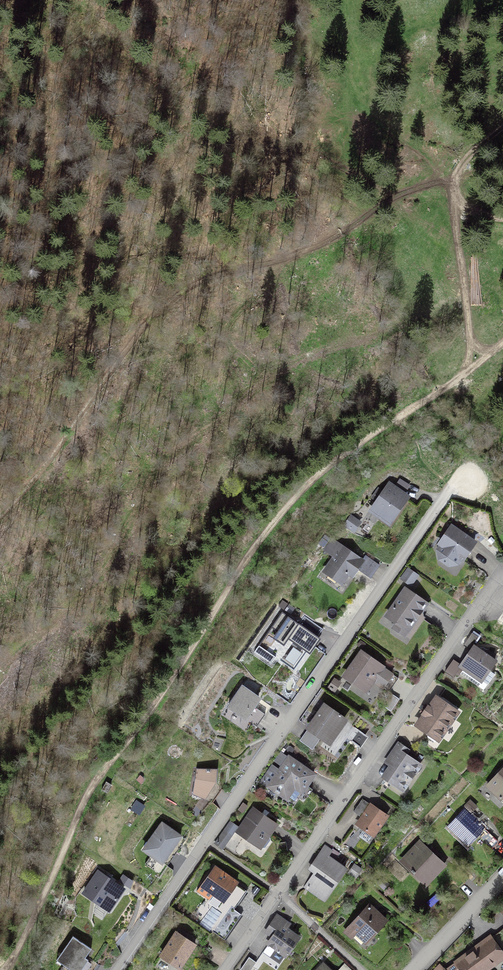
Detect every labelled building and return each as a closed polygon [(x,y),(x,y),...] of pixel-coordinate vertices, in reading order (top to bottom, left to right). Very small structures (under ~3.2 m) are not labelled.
[(389,522),(406,498),(389,486),(384,493),(379,490),(373,498),(379,502),(373,510),(389,522)] [(351,517),(345,525),(354,531),(360,522),(351,517)] [(456,564),(460,558),(463,560),(474,543),(452,527),(440,544),(442,546),(438,552),(440,560),(448,565),(456,564)] [(332,540),(325,550),(331,554),(338,544),(332,540)] [(362,561),(342,547),(325,572),(341,583),(348,573),(352,576),(362,561)] [(408,571),(402,579),(410,585),(416,576),(408,571)] [(419,609),(424,603),(405,589),(387,616),(397,623),(394,628),(404,635),(408,629),(408,625),(414,616),(416,618),(421,611),(419,609)] [(293,642),(280,661),(294,670),(307,652),(310,654),(321,639),(317,637),(323,629),(304,616),(299,624),(282,612),(271,627),(277,632),(273,638),(284,646),(288,639),(293,642)] [(478,637),(472,633),(463,645),(470,650),(478,637)] [(259,645),(254,652),(271,664),(276,657),(259,645)] [(475,647),(461,667),(487,685),(495,674),(489,670),(495,661),(475,647)] [(389,692),(398,678),(362,653),(345,676),(361,688),(369,678),(374,677),(372,680),(389,692)] [(228,707),(257,727),(265,714),(253,706),(258,697),(243,686),(228,707)] [(399,699),(393,695),(385,707),(391,711),(399,699)] [(457,712),(437,698),(417,725),(429,733),(427,735),(428,737),(434,742),(436,741),(438,740),(457,712)] [(336,732),(357,746),(365,735),(325,706),(309,728),(329,742),(336,732)] [(393,765),(385,778),(401,789),(418,764),(405,755),(408,749),(399,743),(386,761),(393,765)] [(294,804),(300,808),(312,789),(306,785),(314,774),(289,757),(279,772),(272,767),(262,781),(287,798),(288,796),(295,801),(301,791),(302,792),(294,804)] [(192,794),(205,800),(218,786),(216,782),(217,769),(196,768),(192,794)] [(487,786),(501,799),(502,796),(502,769),(487,786)] [(111,785),(106,782),(101,790),(106,793),(111,785)] [(362,817),(357,824),(374,835),(387,816),(362,799),(353,812),(362,817)] [(270,834),(276,824),(265,817),(269,812),(265,809),(261,814),(253,809),(237,832),(262,848),(265,848),(271,840),(270,834)] [(465,810),(448,827),(468,845),(478,835),(491,848),(498,841),(465,810)] [(144,850),(166,865),(184,839),(162,823),(144,850)] [(231,835),(224,830),(215,843),(222,848),(231,835)] [(276,844),(277,851),(287,849),(286,842),(276,844)] [(444,864),(421,842),(404,861),(425,880),(431,873),(433,875),(444,864)] [(332,849),(331,850),(325,846),(318,855),(325,860),(310,880),(329,893),(345,869),(331,859),(336,852),(332,849)] [(235,907),(246,891),(214,868),(203,885),(202,884),(197,891),(209,899),(214,892),(235,907)] [(447,880),(458,890),(468,878),(457,869),(447,880)] [(107,874),(105,877),(98,872),(84,892),(109,910),(123,889),(109,880),(111,876),(107,874)] [(223,938),(240,914),(228,905),(211,930),(223,938)] [(345,932),(352,938),(357,933),(366,941),(385,921),(369,906),(362,913),(359,913),(356,916),(357,919),(345,932)] [(273,937),(268,944),(276,949),(270,957),(279,963),(298,937),(282,926),(285,921),(277,915),(265,932),(273,937)] [(404,927),(397,934),(407,944),(414,937),(404,927)] [(176,932),(161,956),(180,968),(195,945),(176,932)] [(56,960),(71,969),(93,969),(98,964),(86,956),(91,949),(73,936),(56,960)] [(502,957),(502,954),(490,937),(456,962),(446,969),(486,969),(502,957)] [(240,969),(241,969),(251,969),(256,962),(249,957),(240,969)]
